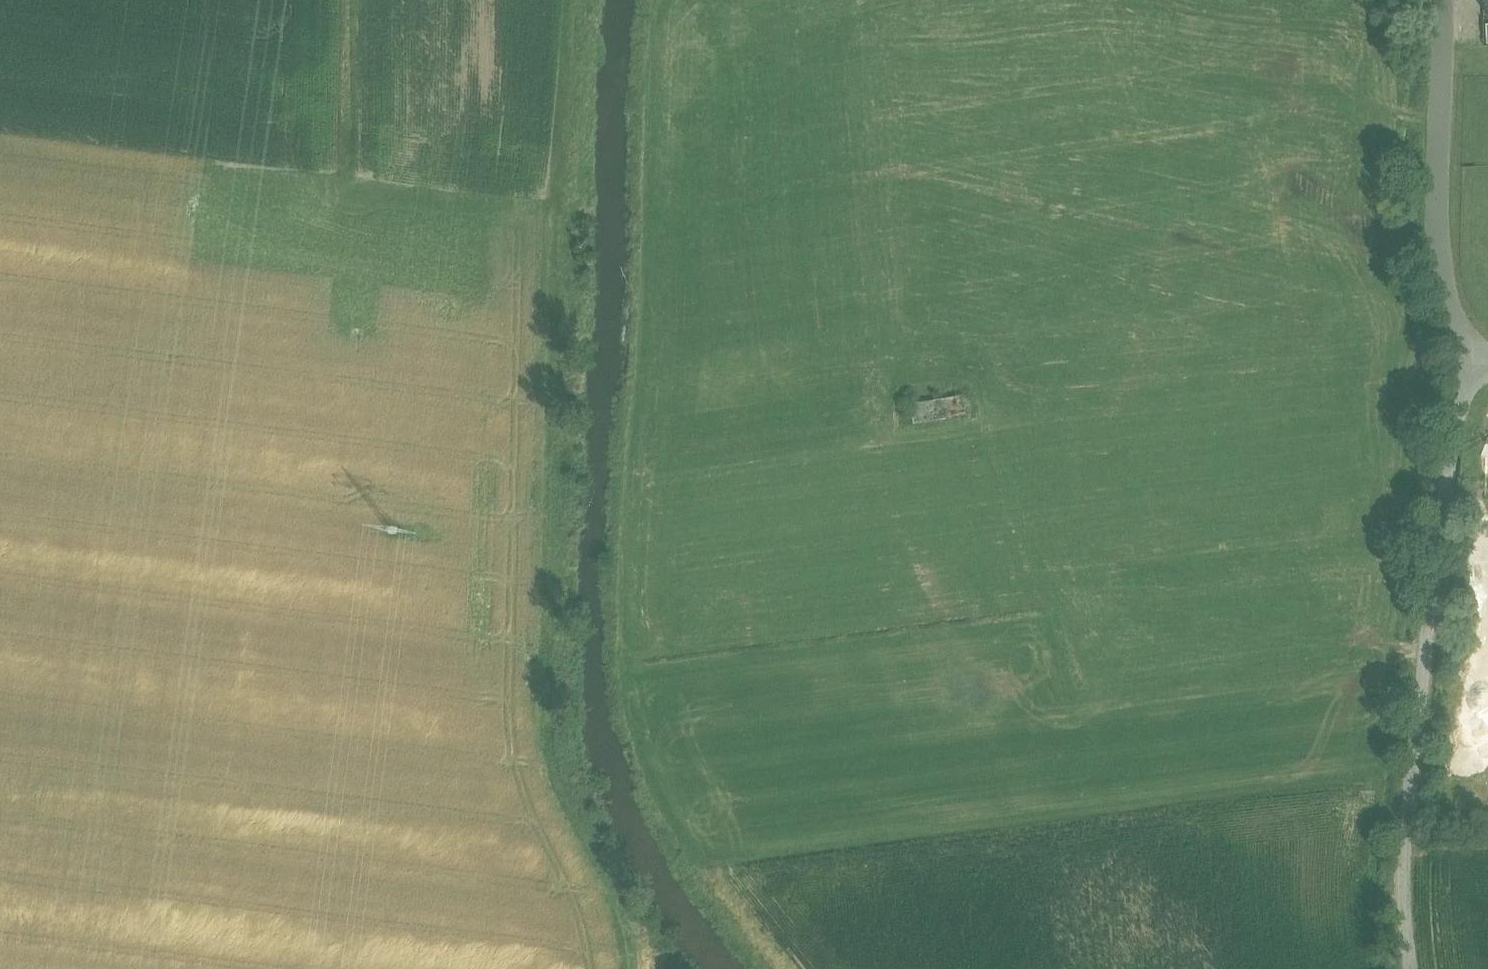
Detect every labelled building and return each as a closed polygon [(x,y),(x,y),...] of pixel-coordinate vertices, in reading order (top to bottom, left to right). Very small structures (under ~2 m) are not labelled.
[(913,400),(914,421),(964,418),(963,398),(913,400)]
